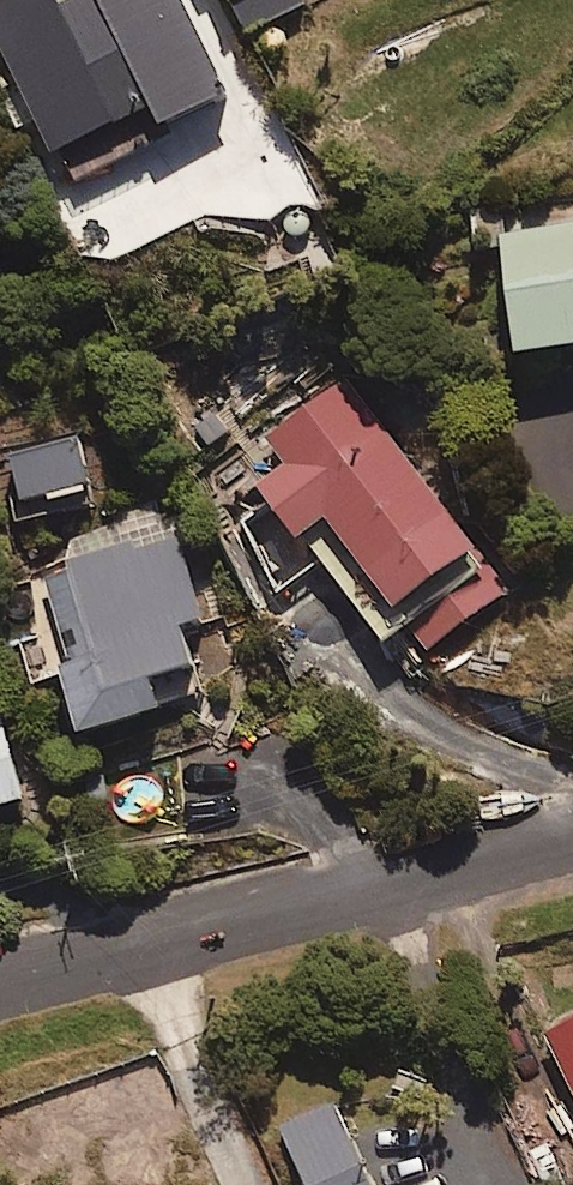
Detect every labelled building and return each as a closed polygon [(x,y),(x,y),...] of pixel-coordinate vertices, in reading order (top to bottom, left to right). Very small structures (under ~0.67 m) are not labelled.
[(206,50),(183,0),(0,0),(0,50),(17,85),(0,93),(16,126),(36,117),(67,182),(165,136),(160,125),(227,94),(206,50)] [(243,33),(304,4),(302,0),(228,0),(243,33)] [(500,232),(512,351),(572,344),(572,224),(500,232)] [(507,591),(339,371),(237,449),(305,538),(385,642),(407,625),(428,651),(507,591)] [(0,456),(0,526),(68,506),(93,499),(74,435),(0,456)] [(189,663),(178,625),(201,618),(179,544),(192,540),(184,511),(67,545),(70,554),(21,568),(40,633),(17,639),(30,681),(59,673),(76,731),(156,708),(147,676),(189,663)] [(20,799),(0,727),(0,804),(20,799)] [(547,1033),(572,1086),(572,1020),(547,1033)] [(331,1103),(278,1129),(305,1184),(371,1184),(331,1103)]
